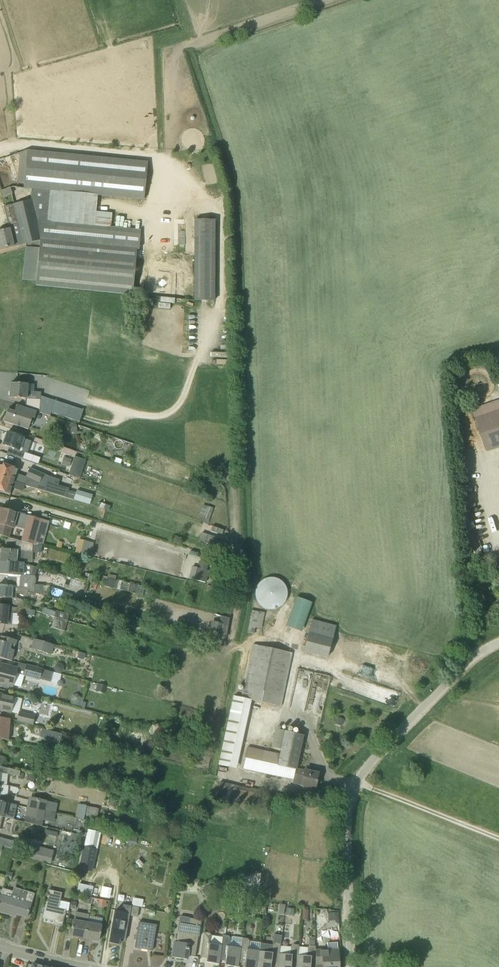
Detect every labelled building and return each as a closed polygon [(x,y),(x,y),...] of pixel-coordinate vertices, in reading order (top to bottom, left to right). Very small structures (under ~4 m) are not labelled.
[(0,231),(0,248),(0,250),(26,244),(26,252),(25,260),(23,280),(37,281),(36,285),(36,286),(46,287),(133,295),(137,250),(139,250),(141,231),(110,228),(95,227),(96,212),(97,205),(95,205),(96,195),(144,200),(147,162),(27,151),(24,184),(24,188),(32,189),(32,200),(14,204),(4,207),(9,227),(10,229),(0,231)] [(195,261),(215,261),(215,221),(195,221),(195,261)] [(214,301),(215,261),(195,261),(194,301),(214,301)] [(39,410),(40,393),(34,392),(35,386),(28,386),(28,384),(11,383),(10,398),(26,400),(25,409),(32,411),(33,409),(39,410)] [(52,413),(80,422),(84,411),(56,401),(52,413)] [(498,402),(475,409),(489,451),(498,448),(498,403),(498,402)] [(14,412),(12,412),(10,413),(7,412),(3,422),(27,430),(30,424),(27,423),(29,417),(32,418),(34,418),(36,412),(32,411),(25,409),(23,415),(14,412)] [(69,424),(69,433),(77,432),(76,424),(69,424)] [(25,452),(27,453),(30,441),(7,433),(2,445),(12,448),(25,452)] [(25,452),(12,448),(10,454),(23,459),(25,452)] [(72,459),(64,457),(61,465),(69,467),(72,459)] [(80,479),(86,461),(75,457),(69,475),(80,479)] [(19,483),(21,479),(21,476),(16,474),(18,469),(3,464),(2,466),(0,466),(0,480),(1,481),(2,478),(14,481),(14,482),(18,483),(19,483)] [(24,485),(66,498),(69,489),(57,486),(59,481),(48,477),(30,469),(26,478),(27,479),(26,481),(24,485)] [(14,482),(14,481),(2,478),(1,481),(0,480),(0,491),(10,494),(14,482)] [(78,487),(76,499),(92,502),(94,491),(78,487)] [(210,519),(213,509),(203,505),(200,515),(204,517),(202,522),(208,524),(210,519)] [(42,520),(30,516),(0,509),(0,510),(0,536),(4,537),(9,539),(12,528),(14,529),(14,527),(24,530),(21,541),(35,544),(42,520)] [(216,541),(218,538),(202,533),(200,540),(215,545),(223,547),(228,549),(229,546),(224,544),(225,544),(216,541)] [(94,543),(78,539),(75,553),(91,557),(94,543)] [(24,564),(24,552),(33,553),(41,553),(42,546),(35,545),(35,544),(21,541),(21,542),(16,540),(15,551),(1,550),(0,562),(21,564),(24,564)] [(224,560),(227,549),(215,546),(212,556),(224,560)] [(24,564),(21,564),(0,562),(0,566),(0,574),(20,576),(19,588),(28,590),(28,591),(29,591),(34,593),(35,585),(35,577),(23,576),(24,564)] [(207,570),(208,564),(199,562),(197,568),(207,570)] [(209,571),(192,567),(189,579),(206,583),(209,571)] [(94,575),(86,573),(84,580),(92,582),(94,575)] [(256,582),(254,585),(252,589),(252,592),(252,596),(253,600),(255,603),(258,606),(261,608),(265,609),(269,610),(272,609),(276,608),(279,606),(282,603),(284,600),(285,596),(285,592),(284,588),(283,585),(280,582),(277,579),(274,578),(270,577),(266,577),(263,578),(259,579),(256,582)] [(107,578),(105,586),(114,588),(116,580),(107,578)] [(138,586),(131,584),(129,592),(136,594),(138,586)] [(34,593),(29,591),(28,591),(28,590),(19,588),(15,587),(0,585),(0,598),(13,599),(12,604),(23,607),(25,601),(16,599),(17,594),(27,598),(27,596),(37,600),(39,595),(34,593)] [(35,585),(34,593),(39,595),(43,596),(44,585),(35,585)] [(63,592),(61,600),(67,602),(69,594),(63,592)] [(297,632),(309,602),(295,597),(283,627),(297,632)] [(12,617),(7,617),(8,613),(35,615),(36,611),(23,608),(23,607),(12,604),(12,608),(8,607),(8,606),(0,606),(0,624),(7,624),(12,624),(12,617)] [(69,615),(57,611),(56,612),(43,608),(41,613),(55,617),(67,621),(69,615)] [(139,628),(140,624),(114,615),(113,620),(139,628)] [(229,618),(221,615),(219,621),(212,619),(208,631),(219,635),(219,634),(224,636),(226,636),(229,618)] [(64,632),(67,621),(55,617),(52,628),(64,632)] [(328,658),(335,631),(336,627),(312,621),(304,652),(328,658)] [(13,640),(1,637),(0,641),(0,658),(11,661),(14,650),(11,650),(12,645),(13,640)] [(51,655),(53,646),(34,640),(31,649),(51,655)] [(386,655),(388,645),(372,642),(372,647),(377,647),(375,654),(386,655)] [(241,698),(251,701),(280,707),(292,653),(253,645),(241,698)] [(17,669),(0,664),(0,683),(13,686),(17,669)] [(39,680),(42,669),(27,665),(24,676),(39,680)] [(40,680),(51,682),(53,672),(42,669),(40,680)] [(104,693),(107,686),(99,683),(96,691),(104,693)] [(15,698),(0,694),(0,710),(11,713),(15,698)] [(80,697),(77,694),(73,695),(72,700),(75,703),(79,702),(80,697)] [(251,701),(241,698),(233,697),(218,765),(236,769),(251,701)] [(17,721),(33,725),(35,716),(19,712),(17,721)] [(10,720),(0,718),(0,739),(8,741),(10,720)] [(338,718),(335,724),(341,726),(343,720),(338,718)] [(44,726),(42,735),(62,740),(64,731),(44,726)] [(296,769),(303,735),(275,729),(271,747),(272,748),(271,753),(268,766),(295,772),(296,769)] [(158,747),(151,740),(144,747),(152,754),(158,747)] [(268,766),(271,753),(247,748),(243,769),(294,780),(295,772),(268,766)] [(9,769),(9,768),(0,767),(0,785),(1,785),(7,786),(8,775),(19,777),(20,772),(9,769)] [(147,771),(138,769),(135,780),(144,782),(147,771)] [(316,788),(319,774),(296,769),(295,772),(294,780),(293,783),(316,788)] [(26,781),(33,782),(35,775),(28,773),(26,781)] [(262,806),(265,792),(220,782),(217,795),(262,806)] [(7,786),(1,785),(0,785),(0,795),(7,796),(8,786),(7,786)] [(44,812),(46,801),(29,797),(27,809),(44,812)] [(118,800),(112,798),(109,805),(115,808),(118,800)] [(17,806),(0,801),(0,817),(2,817),(13,820),(17,806)] [(96,818),(97,809),(79,805),(76,818),(83,820),(85,815),(96,818)] [(44,812),(27,809),(25,816),(26,817),(25,822),(40,826),(41,821),(53,824),(55,815),(44,812)] [(84,846),(96,849),(98,849),(101,832),(88,830),(84,846)] [(51,863),(54,851),(29,845),(26,857),(51,863)] [(84,846),(79,869),(92,872),(96,849),(84,846)] [(96,884),(94,895),(110,897),(112,886),(96,884)] [(214,891),(209,885),(201,890),(206,897),(214,891)] [(34,894),(14,888),(13,892),(3,889),(1,895),(0,895),(0,897),(0,912),(11,916),(12,913),(27,918),(34,894)] [(59,909),(62,893),(49,890),(42,919),(54,922),(54,925),(62,927),(66,910),(59,909)] [(132,906),(123,905),(122,912),(115,911),(110,943),(119,945),(120,939),(126,940),(130,916),(132,906)] [(137,917),(139,908),(139,907),(132,906),(130,916),(137,917)] [(88,923),(89,915),(75,912),(71,936),(85,939),(88,923)] [(338,920),(338,912),(328,913),(328,921),(338,920)] [(199,937),(202,920),(191,918),(190,924),(179,923),(176,942),(174,942),(172,957),(183,959),(184,955),(195,957),(198,937),(199,937)] [(98,941),(101,926),(88,923),(85,939),(98,941)] [(152,951),(156,925),(139,923),(136,940),(140,940),(139,949),(152,951)] [(221,945),(222,937),(211,936),(209,933),(203,932),(200,957),(209,959),(208,963),(219,964),(219,960),(221,945)] [(241,938),(233,937),(230,938),(228,936),(222,935),(222,937),(221,945),(219,960),(228,962),(227,966),(236,966),(238,966),(238,963),(241,938)] [(279,954),(280,946),(282,936),(274,935),(272,945),(271,951),(270,953),(259,951),(257,966),(277,966),(279,954)] [(248,948),(249,941),(247,939),(241,938),(238,963),(247,964),(247,966),(257,966),(259,951),(249,950),(248,948)] [(338,949),(337,949),(337,943),(328,943),(328,950),(315,950),(316,965),(322,965),(322,966),(339,966),(338,960),(337,960),(336,950),(338,950),(338,949)] [(299,947),(299,945),(293,945),(291,947),(280,946),(279,954),(278,966),(297,966),(298,956),(299,947)] [(315,950),(315,946),(314,946),(309,946),(308,948),(299,947),(298,956),(297,966),(316,966),(316,965),(315,950)]
